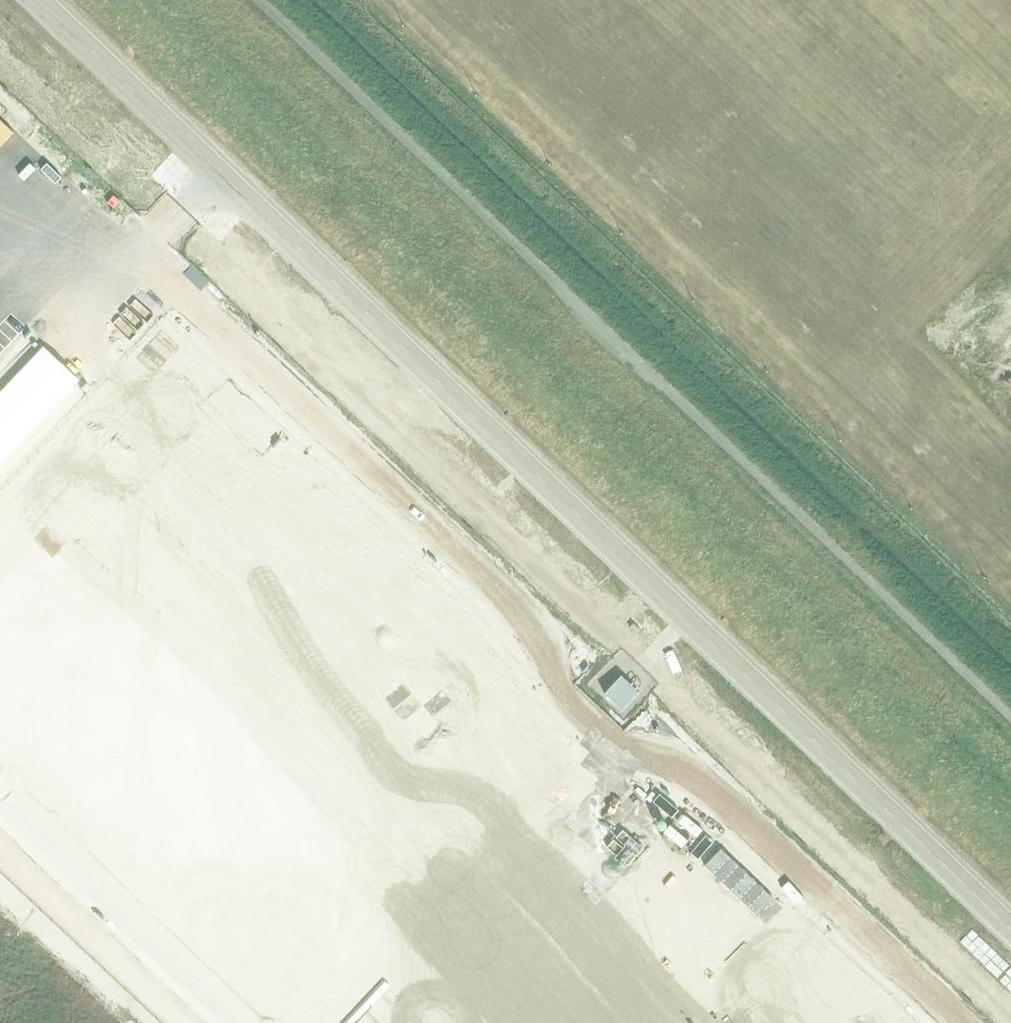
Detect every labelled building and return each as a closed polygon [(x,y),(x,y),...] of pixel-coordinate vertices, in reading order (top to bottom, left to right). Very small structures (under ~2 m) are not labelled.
[(78,379),(44,347),(0,393),(0,461),(78,379)] [(0,557),(0,672),(181,484),(123,429),(0,557)] [(56,490),(67,480),(45,459),(35,469),(56,490)] [(237,993),(463,757),(418,715),(464,667),(311,522),(260,575),(239,555),(18,785),(237,993)] [(622,710),(639,691),(621,674),(604,692),(622,710)] [(523,798),(350,981),(395,1022),(545,1022),(647,915),(523,798)] [(756,914),(773,897),(721,847),(704,865),(756,914)] [(696,975),(651,1022),(843,1022),(787,970),(742,1018),(696,975)]
